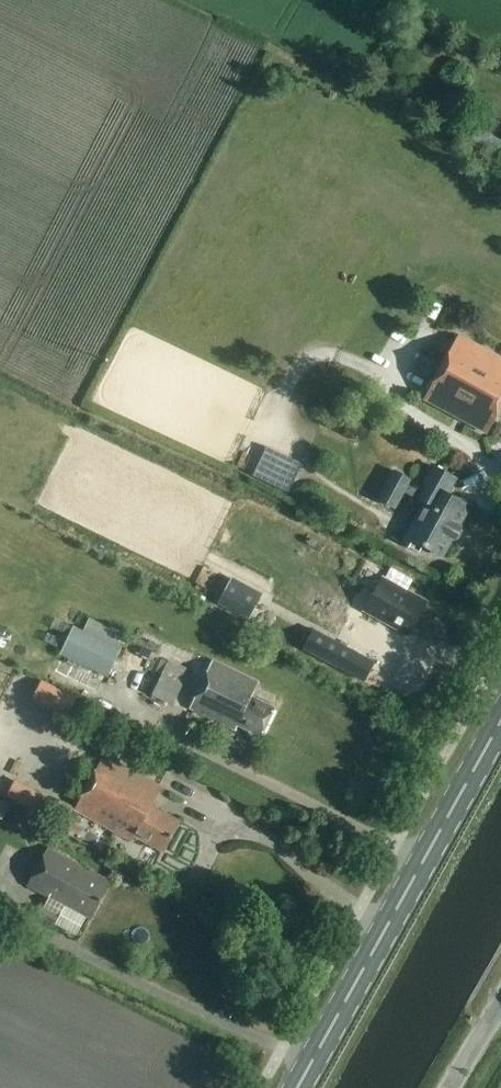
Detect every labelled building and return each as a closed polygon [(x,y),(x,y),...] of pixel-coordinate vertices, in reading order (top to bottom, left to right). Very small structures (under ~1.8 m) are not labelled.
[(451,347),(423,398),(490,435),(500,414),(500,358),(458,334),(451,347)] [(216,481),(251,496),(264,467),(229,452),(216,481)] [(443,559),(470,508),(447,495),(456,480),(432,467),(418,490),(414,498),(423,502),(401,545),(419,555),(423,547),(443,559)] [(414,498),(418,490),(408,484),(411,480),(393,469),(376,499),(394,510),(405,492),(414,498)] [(263,590),(232,574),(217,601),(248,618),(263,590)] [(406,638),(425,603),(381,578),(362,613),(406,638)] [(15,616),(0,612),(0,645),(5,647),(15,616)] [(107,677),(121,648),(72,624),(58,653),(107,677)] [(351,650),(311,629),(300,649),(340,670),(351,650)] [(174,705),(191,668),(171,659),(154,695),(174,705)] [(260,738),(275,707),(252,696),(259,681),(212,659),(189,709),(235,731),(237,727),(260,738)] [(77,694),(41,676),(31,696),(67,714),(77,694)] [(180,821),(152,805),(162,784),(132,770),(102,754),(73,808),(57,799),(51,812),(67,821),(73,810),(131,842),(134,837),(163,853),(180,821)] [(38,792),(12,778),(4,794),(30,808),(38,792)] [(1,819),(8,804),(0,800),(0,818),(1,819)] [(89,872),(78,866),(79,864),(47,847),(27,886),(90,919),(111,881),(90,870),(89,872)] [(107,856),(103,865),(115,871),(120,863),(107,856)] [(56,925),(61,916),(42,906),(37,915),(56,925)]
